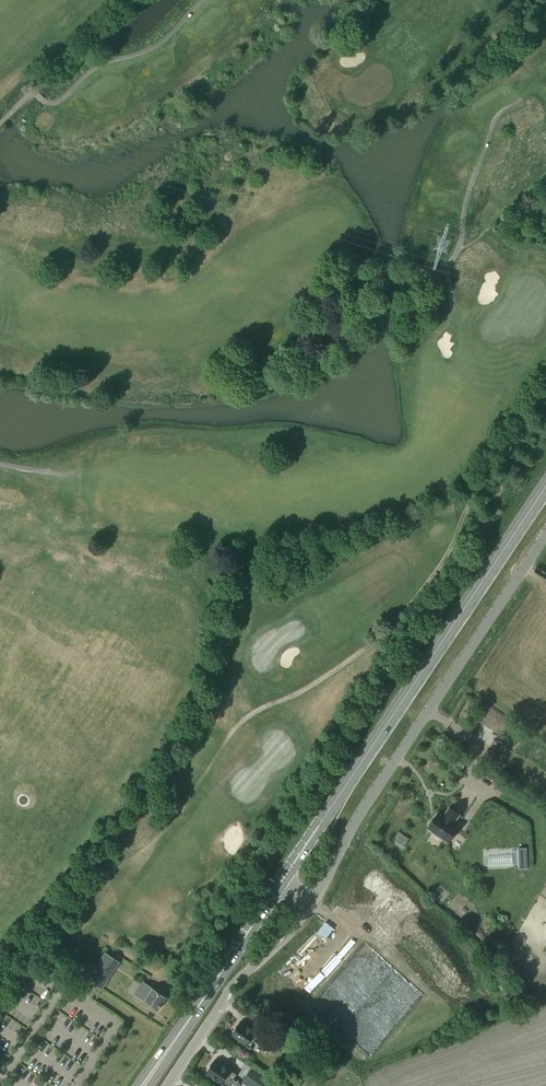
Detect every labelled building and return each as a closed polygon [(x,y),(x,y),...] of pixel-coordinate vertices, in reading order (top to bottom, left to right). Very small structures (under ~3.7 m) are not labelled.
[(509,746),(514,750),(522,741),(517,737),(509,746)] [(453,750),(445,763),(459,770),(466,757),(453,750)] [(454,824),(460,815),(449,808),(443,817),(438,814),(433,821),(431,821),(428,825),(430,827),(428,830),(448,843),(458,827),(454,824)] [(403,850),(410,840),(398,832),(392,842),(403,850)] [(519,848),(520,869),(527,869),(527,848),(519,848)] [(120,962),(105,952),(87,979),(103,989),(120,962)] [(511,977),(506,972),(501,977),(500,975),(493,982),(502,991),(513,980),(510,977),(511,977)] [(158,1010),(166,998),(143,982),(135,995),(158,1010)] [(244,1025),(240,1022),(232,1035),(247,1046),(252,1038),(271,1051),(276,1044),(283,1048),(287,1042),(278,1037),(273,1044),(245,1024),(244,1025)] [(277,1056),(282,1048),(276,1044),(271,1052),(277,1056)] [(315,1056),(318,1051),(308,1044),(305,1048),(315,1056)] [(214,1061),(206,1074),(224,1085),(234,1085),(236,1083),(233,1080),(237,1075),(219,1063),(218,1064),(214,1061)]
